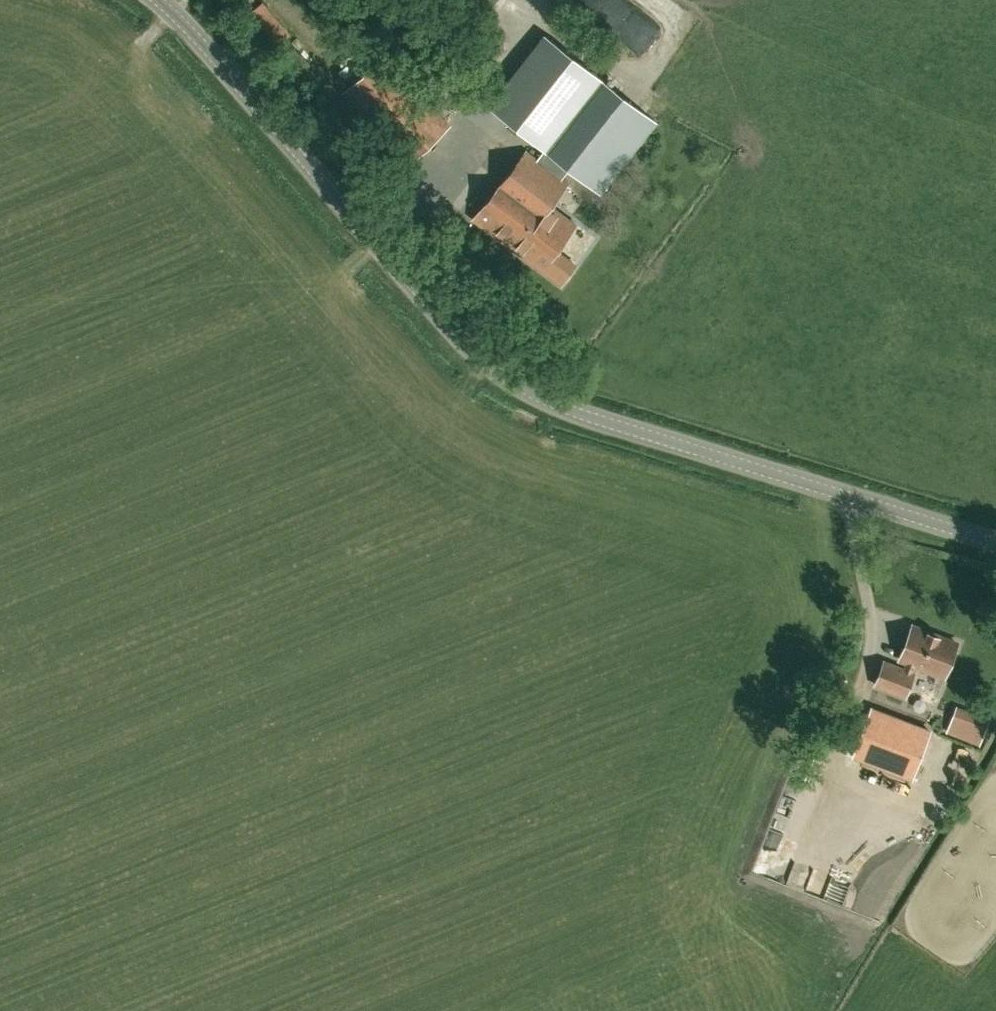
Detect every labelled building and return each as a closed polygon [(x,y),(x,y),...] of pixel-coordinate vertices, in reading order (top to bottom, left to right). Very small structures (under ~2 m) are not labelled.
[(496,0),(477,0),(489,9),(496,0)] [(496,113),(544,149),(569,169),(599,193),(655,122),(552,41),(496,113)] [(409,166),(452,126),(385,54),(342,93),(409,166)] [(569,169),(544,149),(535,161),(523,152),(472,220),(516,252),(551,208),(568,185),(561,180),(569,169)] [(575,226),(551,208),(516,252),(561,286),(575,267),(555,253),(575,226)] [(957,643),(912,626),(899,659),(907,662),(904,669),(884,662),(875,685),(904,696),(913,673),(911,672),(914,665),(944,676),(957,643)] [(871,709),(853,756),(911,778),(929,731),(871,709)] [(978,744),(987,721),(956,709),(947,731),(978,744)]
